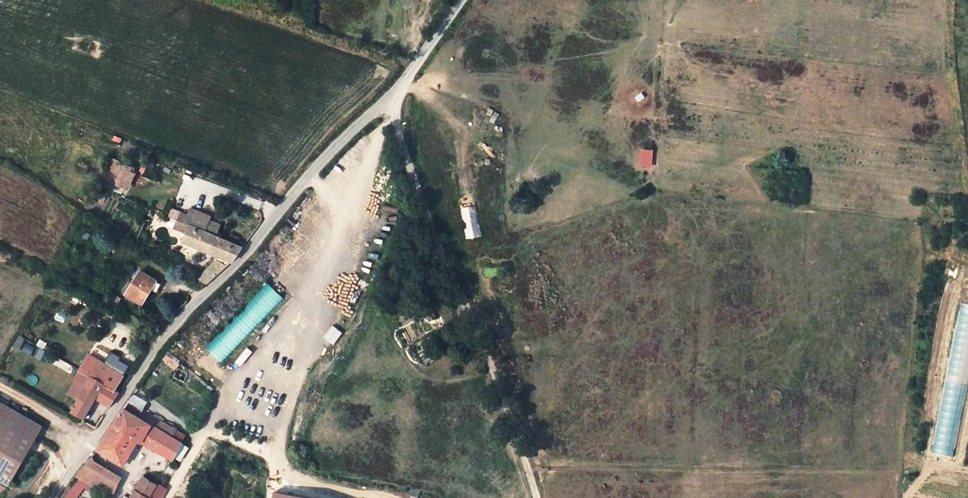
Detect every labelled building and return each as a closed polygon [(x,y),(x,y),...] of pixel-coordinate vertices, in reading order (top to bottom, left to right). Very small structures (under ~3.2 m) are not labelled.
[(651,167),(653,149),(641,148),(639,166),(651,167)] [(805,165),(807,155),(797,153),(796,164),(805,165)] [(136,171),(109,158),(99,179),(126,192),(136,171)] [(464,201),(466,237),(480,236),(478,200),(464,201)] [(191,225),(214,235),(217,227),(207,223),(208,219),(210,216),(191,208),(185,223),(191,225)] [(220,257),(233,263),(244,248),(214,235),(191,225),(183,242),(220,257)] [(233,263),(220,257),(198,279),(205,283),(208,285),(233,263)] [(157,281),(141,272),(127,295),(143,304),(157,281)] [(221,363),(282,299),(266,283),(205,347),(221,363)] [(430,304),(422,307),(429,323),(437,319),(430,304)] [(165,348),(161,355),(169,361),(173,355),(165,348)] [(105,365),(124,375),(128,367),(118,361),(120,358),(111,354),(105,365)] [(89,355),(80,371),(115,390),(124,375),(105,365),(89,355)] [(115,390),(80,371),(75,379),(87,386),(72,412),(84,419),(96,398),(111,407),(120,394),(115,390)] [(137,440),(171,459),(181,443),(172,437),(176,430),(129,401),(126,405),(96,449),(122,465),(137,440)] [(0,410),(0,476),(5,479),(34,429),(0,410)] [(86,481),(113,497),(125,478),(90,457),(77,476),(86,481)] [(77,476),(71,484),(63,496),(66,497),(74,497),(86,481),(77,476)] [(131,497),(163,497),(167,490),(157,484),(143,477),(131,497)]
